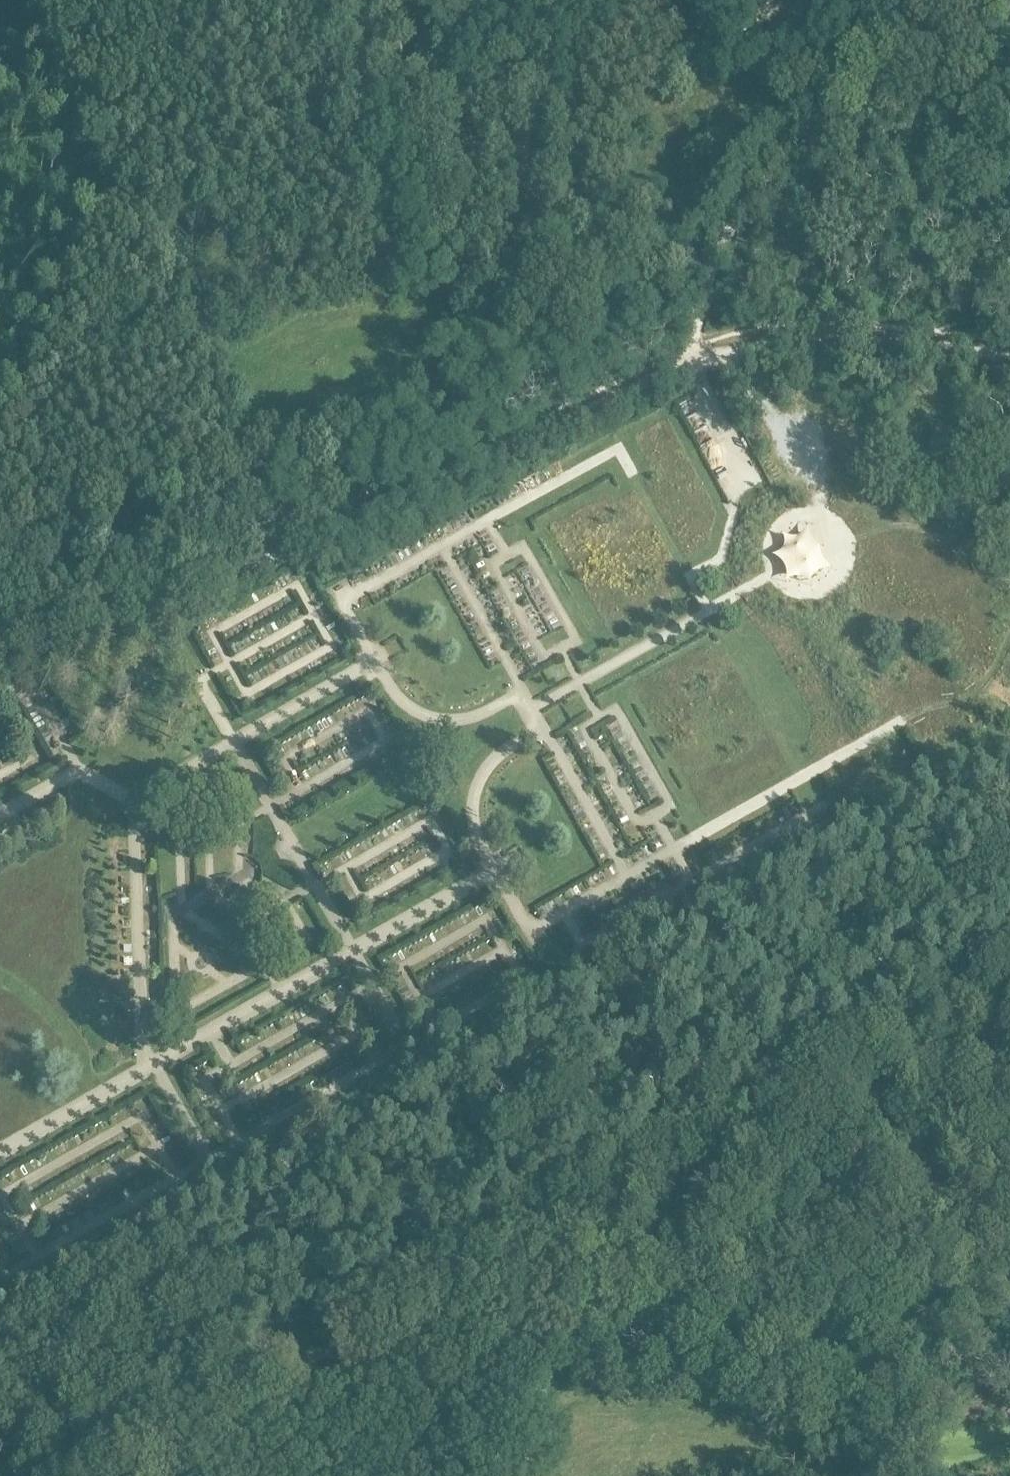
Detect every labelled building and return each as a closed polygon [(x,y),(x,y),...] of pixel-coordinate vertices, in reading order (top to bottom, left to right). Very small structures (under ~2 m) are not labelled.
[(727,310),(718,306),(714,315),(723,319),(727,310)] [(374,867),(415,848),(409,836),(368,855),(374,867)] [(364,862),(350,870),(356,880),(370,871),(364,862)] [(389,881),(351,895),(357,911),(395,897),(389,881)]
